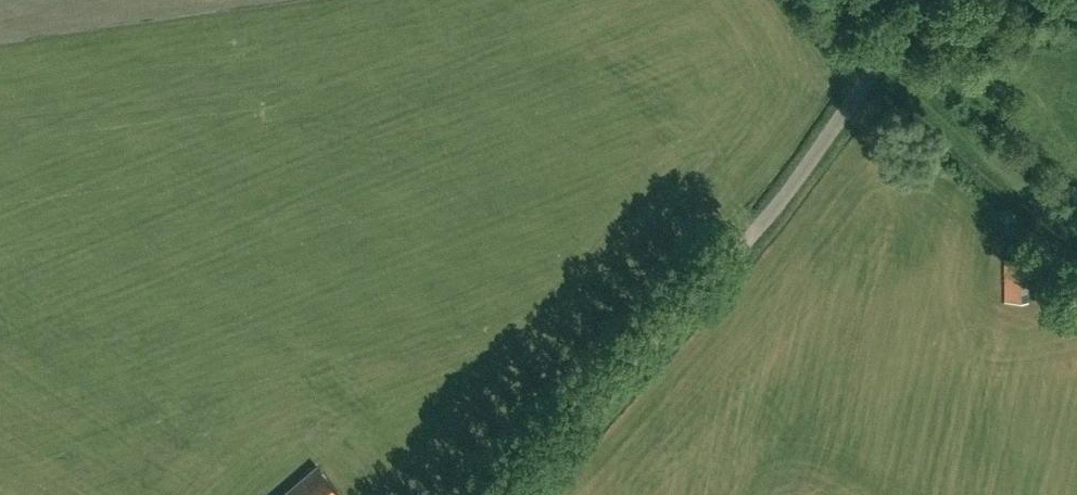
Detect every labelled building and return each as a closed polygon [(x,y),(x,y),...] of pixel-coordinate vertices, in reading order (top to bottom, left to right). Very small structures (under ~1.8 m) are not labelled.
[(1024,301),(1025,276),(1010,276),(1010,301),(1024,301)] [(316,465),(282,494),(342,494),(316,465)]
